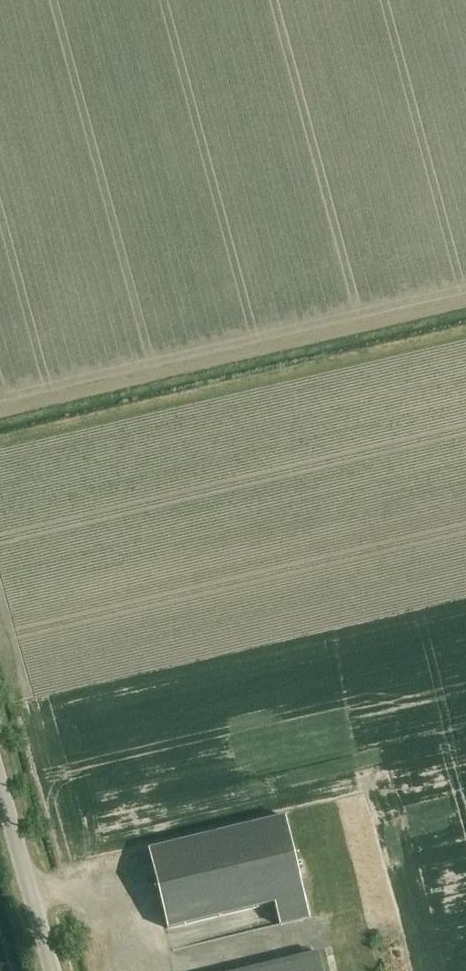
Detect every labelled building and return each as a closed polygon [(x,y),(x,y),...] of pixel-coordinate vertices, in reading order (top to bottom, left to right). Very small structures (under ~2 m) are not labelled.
[(147,850),(148,851),(167,930),(274,904),(279,926),(310,918),(285,817),(147,850)] [(317,953),(242,970),(321,970),(317,953)]
